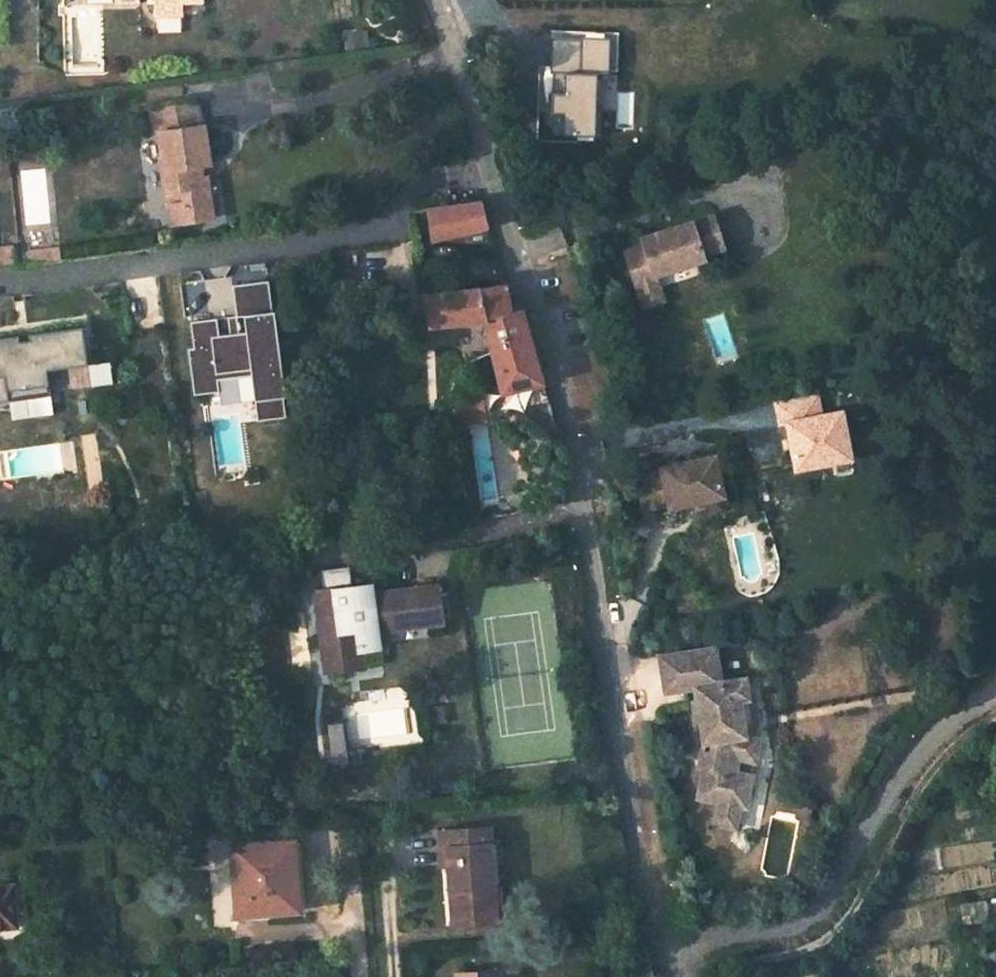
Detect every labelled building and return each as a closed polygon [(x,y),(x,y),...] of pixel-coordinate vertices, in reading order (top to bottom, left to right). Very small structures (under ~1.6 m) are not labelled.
[(149,2),(156,2),(156,14),(182,15),(182,1),(201,1),(201,0),(149,0),(149,2)] [(151,129),(201,123),(198,100),(148,107),(151,129)] [(173,223),(208,218),(200,163),(206,162),(201,123),(151,129),(157,171),(160,190),(175,188),(177,201),(170,203),(173,223)] [(170,203),(177,201),(175,188),(160,190),(162,204),(170,203)] [(481,202),(427,210),(432,239),(488,228),(481,202)] [(643,246),(624,252),(636,288),(655,282),(652,276),(703,259),(701,255),(722,248),(711,215),(653,234),(655,241),(643,246)] [(655,241),(653,234),(640,238),(643,246),(655,241)] [(37,263),(69,258),(66,238),(34,242),(37,263)] [(436,271),(463,267),(460,245),(433,248),(436,271)] [(265,274),(184,280),(187,318),(185,318),(191,395),(212,393),(213,407),(241,405),(242,421),(276,418),(265,274)] [(655,282),(636,288),(642,306),(661,300),(655,282)] [(482,319),(500,391),(542,382),(522,315),(512,317),(503,284),(424,295),(429,327),(482,319)] [(3,358),(7,385),(48,379),(46,364),(87,358),(80,309),(27,317),(28,321),(17,323),(17,319),(0,321),(0,358),(3,358)] [(771,401),(787,474),(847,462),(836,409),(820,412),(816,392),(771,401)] [(637,476),(644,509),(670,503),(670,507),(723,495),(715,455),(662,467),(662,471),(637,476)] [(329,590),(355,587),(352,565),(327,568),(329,590)] [(378,605),(377,595),(375,584),(355,587),(357,607),(378,605)] [(362,654),(359,623),(379,620),(381,634),(444,626),(439,588),(377,595),(378,605),(357,607),(355,587),(329,590),(317,591),(326,672),(364,668),(362,654)] [(813,630),(826,627),(824,614),(810,616),(813,630)] [(359,623),(362,654),(382,652),(381,634),(379,620),(359,623)] [(739,805),(746,806),(752,774),(735,771),(738,757),(754,760),(759,738),(753,737),(745,736),(742,715),(739,716),(736,700),(749,698),(746,678),(721,682),(715,647),(660,656),(663,681),(665,692),(695,687),(697,700),(694,701),(696,718),(700,717),(704,742),(713,740),(711,751),(708,766),(704,765),(699,790),(711,792),(710,799),(720,801),(739,805)] [(742,715),(745,736),(753,737),(757,715),(754,698),(749,698),(736,700),(739,716),(742,715)] [(699,765),(704,765),(708,766),(711,751),(702,750),(699,765)] [(698,797),(710,799),(711,792),(699,790),(698,797)] [(715,823),(735,827),(739,805),(720,801),(715,823)] [(453,926),(495,924),(485,830),(435,834),(437,856),(446,855),(453,926)] [(232,913),(291,910),(289,861),(230,865),(230,891),(232,913)] [(12,924),(8,884),(0,884),(0,925),(12,924)]
